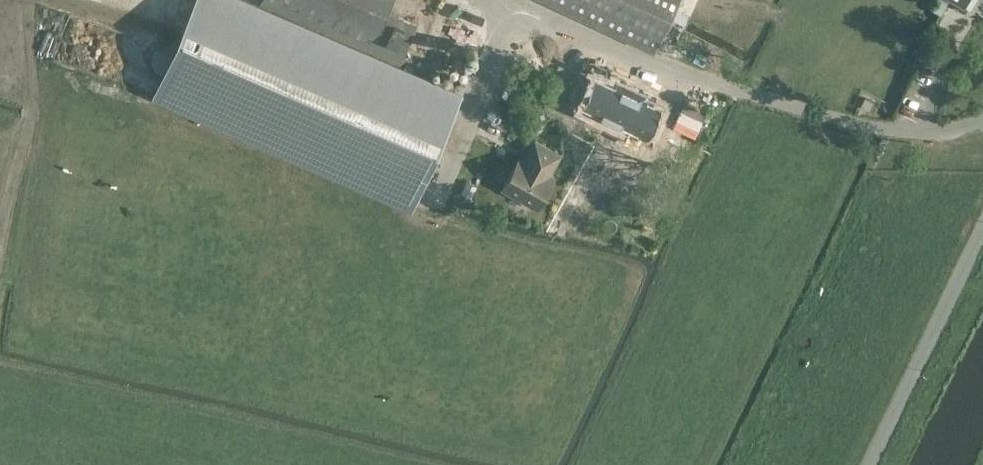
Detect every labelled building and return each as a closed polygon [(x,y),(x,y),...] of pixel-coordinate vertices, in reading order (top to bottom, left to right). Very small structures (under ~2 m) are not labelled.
[(154,95),(411,206),(460,93),(247,0),(195,0),(154,95)] [(261,1),(400,62),(416,27),(386,15),(393,0),(261,0),(261,1)] [(654,49),(677,0),(548,0),(654,49)] [(932,9),(942,14),(949,0),(937,0),(932,9)] [(608,83),(589,118),(650,152),(670,117),(656,109),(658,105),(643,96),(641,101),(608,83)] [(686,103),(675,128),(696,138),(708,113),(686,103)] [(503,193),(538,212),(555,181),(550,179),(561,159),(536,146),(525,165),(520,162),(503,193)]
